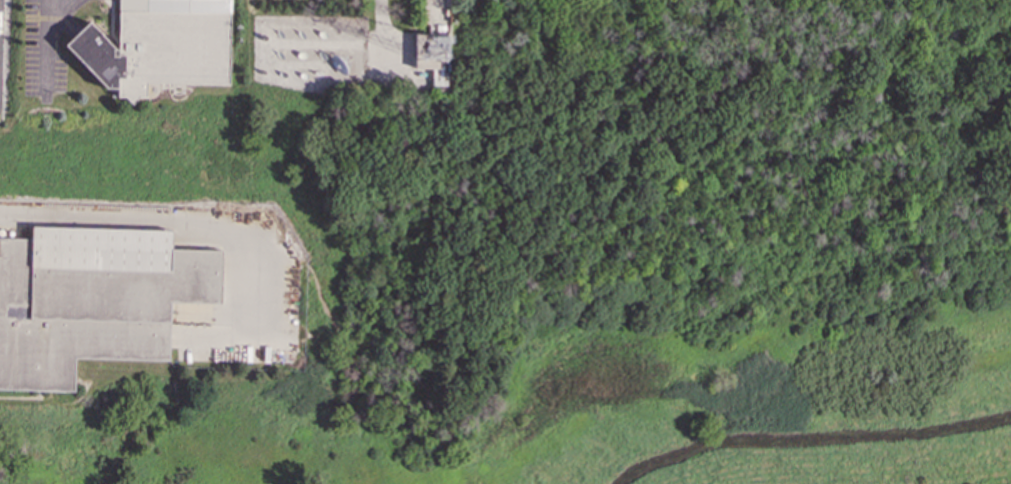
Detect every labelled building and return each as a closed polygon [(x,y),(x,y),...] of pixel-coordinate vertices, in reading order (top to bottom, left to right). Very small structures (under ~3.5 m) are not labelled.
[(82,28),(71,40),(65,45),(106,89),(117,89),(117,97),(124,97),(132,104),(138,97),(146,97),(146,83),(196,85),(229,85),(231,13),(231,0),(119,0),(119,14),(113,14),(114,20),(119,20),(118,41),(118,48),(115,48),(89,22),(82,28)] [(416,34),(415,68),(431,68),(431,88),(447,88),(448,43),(453,43),(453,34),(450,34),(424,34),(416,34)] [(74,392),(0,389),(0,238),(31,239),(32,227),(172,230),(172,249),(222,250),(221,304),(170,302),(169,361),(74,358),(74,392)]
